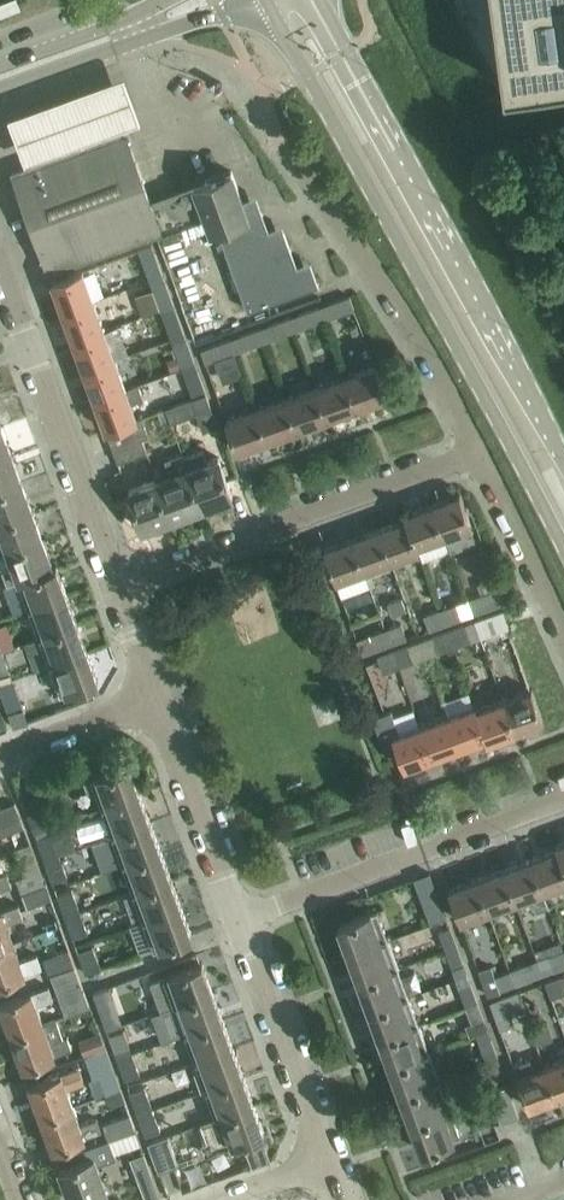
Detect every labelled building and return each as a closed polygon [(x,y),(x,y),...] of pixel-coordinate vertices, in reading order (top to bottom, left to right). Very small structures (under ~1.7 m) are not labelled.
[(18,1),(18,0),(2,0),(0,1),(0,13),(20,5),(18,1)] [(503,95),(504,96),(505,97),(506,97),(506,98),(507,99),(509,99),(510,100),(511,100),(512,100),(514,100),(563,93),(563,0),(449,0),(503,95)] [(124,71),(8,113),(14,129),(25,159),(48,151),(50,157),(125,129),(123,124),(141,117),(130,88),(124,71)] [(29,165),(12,171),(24,205),(48,270),(71,262),(148,234),(205,213),(211,228),(217,226),(247,308),(295,290),(318,282),(318,281),(304,285),(289,244),(276,249),(261,209),(247,214),(231,169),(205,179),(194,182),(196,188),(153,205),(125,129),(122,122),(46,149),(49,157),(29,165)] [(154,248),(140,253),(149,277),(163,272),(154,248)] [(74,271),(51,279),(62,309),(92,298),(82,268),(74,271)] [(165,278),(151,283),(159,307),(173,302),(165,278)] [(327,302),(326,302),(330,315),(332,315),(353,307),(354,307),(349,294),(327,302)] [(92,298),(62,309),(73,338),(103,327),(92,298)] [(320,305),(296,313),(300,326),(324,318),(320,305)] [(175,308),(162,313),(170,336),(184,331),(175,308)] [(290,315),(266,324),(271,337),(295,328),(290,315)] [(260,326),(236,334),(241,347),(265,339),(260,326)] [(103,327),(73,338),(79,354),(84,368),(114,357),(109,343),(103,327)] [(230,336),(206,345),(211,358),(235,350),(230,336)] [(186,337),(172,342),(181,366),(195,361),(191,350),(186,337)] [(114,357),(84,368),(92,391),(95,397),(125,386),(122,380),(114,357)] [(355,404),(385,394),(374,363),(344,374),(355,404)] [(197,366),(183,372),(192,395),(192,396),(206,391),(197,366)] [(326,415),(355,404),(344,374),(315,385),(326,415)] [(125,386),(95,397),(106,428),(136,417),(130,401),(143,396),(138,381),(125,386)] [(296,426),(326,415),(315,385),(285,396),(296,426)] [(192,396),(165,406),(170,418),(171,420),(196,411),(203,429),(217,423),(206,391),(192,396)] [(266,437),(296,426),(285,396),(255,407),(266,437)] [(165,406),(158,409),(162,421),(170,418),(165,406)] [(236,448),(266,437),(255,407),(225,417),(236,448)] [(136,417),(106,428),(112,446),(141,436),(141,435),(146,433),(140,415),(136,417)] [(11,452),(1,424),(0,424),(0,456),(11,452)] [(117,460),(146,450),(141,436),(112,446),(117,460)] [(208,459),(204,448),(184,456),(182,450),(181,450),(201,505),(232,494),(218,455),(208,459)] [(170,516),(201,505),(181,450),(164,456),(170,473),(156,478),(170,516)] [(21,480),(11,452),(0,456),(0,488),(21,480)] [(142,527),(170,516),(156,478),(128,488),(142,527)] [(31,508),(21,480),(0,488),(0,520),(31,508)] [(460,492),(432,502),(443,534),(445,533),(468,525),(471,524),(460,492)] [(417,549),(418,548),(417,544),(443,534),(432,502),(404,512),(405,517),(417,549)] [(42,537),(31,508),(0,520),(0,528),(8,550),(42,537)] [(390,559),(417,549),(405,517),(378,527),(390,559)] [(363,569),(390,559),(378,527),(351,537),(363,569)] [(0,552),(0,570),(2,569),(7,583),(18,579),(18,578),(52,565),(42,537),(8,550),(0,552)] [(351,537),(324,547),(332,569),(335,578),(341,593),(368,583),(363,569),(351,537)] [(28,606),(66,592),(56,563),(52,565),(18,578),(18,579),(28,606)] [(472,612),(500,602),(494,587),(467,597),(472,612)] [(39,635),(77,621),(66,592),(28,606),(39,635)] [(402,596),(388,601),(392,613),(406,608),(402,596)] [(445,622),(461,616),(455,600),(439,606),(445,622)] [(428,628),(445,622),(439,606),(423,612),(428,628)] [(480,617),(475,619),(480,635),(507,626),(508,625),(508,624),(503,611),(502,609),(480,617)] [(49,663),(87,649),(77,621),(39,635),(49,663)] [(389,642),(406,636),(401,621),(384,627),(389,642)] [(462,623),(448,629),(453,644),(468,639),(462,623)] [(363,652),(389,642),(384,627),(357,637),(363,652)] [(448,629),(433,634),(438,650),(453,644),(448,629)] [(407,644),(392,649),(398,664),(413,658),(407,644)] [(11,671),(2,648),(0,649),(0,675),(11,671)] [(60,692),(98,678),(87,649),(49,663),(60,692)] [(383,670),(398,664),(392,649),(377,655),(383,670)] [(22,706),(14,684),(0,689),(0,690),(8,711),(22,706)] [(515,729),(543,719),(531,687),(503,697),(515,729)] [(515,729),(503,697),(477,707),(475,703),(474,703),(486,735),(487,739),(515,729)] [(458,745),(486,735),(474,703),(447,713),(458,745)] [(399,730),(391,708),(373,715),(378,728),(386,751),(397,747),(404,765),(431,755),(419,723),(399,730)] [(431,755),(458,745),(447,713),(419,723),(431,755)] [(139,791),(129,763),(91,776),(91,777),(84,779),(89,790),(95,788),(101,805),(139,791)] [(112,833),(150,819),(139,791),(101,805),(112,833)] [(38,796),(23,801),(31,824),(32,824),(46,819),(42,807),(38,796)] [(24,825),(15,801),(0,806),(0,833),(24,825)] [(122,862),(160,848),(150,819),(112,833),(122,862)] [(52,831),(36,837),(44,858),(59,853),(61,853),(76,847),(68,825),(52,831)] [(555,843),(557,847),(563,867),(563,840),(555,843)] [(21,891),(45,882),(30,841),(13,847),(23,874),(16,877),(21,891)] [(542,889),(563,881),(563,867),(557,847),(530,857),(541,889),(542,889)] [(133,890),(170,876),(160,848),(122,862),(133,890)] [(52,880),(67,875),(59,853),(44,858),(52,880)] [(541,889),(530,857),(503,867),(514,899),(530,893),(536,908),(548,904),(542,889),(541,889)] [(487,909),(514,899),(503,867),(475,877),(487,909)] [(11,883),(6,871),(0,873),(0,888),(11,883)] [(96,900),(86,873),(70,879),(80,906),(96,900)] [(143,919),(181,905),(170,876),(133,890),(143,919)] [(460,919),(487,909),(475,877),(448,887),(460,919)] [(27,905),(51,897),(45,882),(21,891),(27,905)] [(72,888),(57,893),(65,915),(80,909),(72,888)] [(440,898),(424,904),(430,921),(446,915),(442,906),(440,898)] [(12,941),(5,921),(23,915),(18,902),(0,909),(0,946),(12,941)] [(153,947),(162,944),(191,933),(181,905),(143,919),(153,947)] [(349,951),(387,937),(376,908),(339,922),(349,951)] [(73,937),(88,931),(80,909),(65,915),(73,937)] [(445,948),(456,944),(450,925),(438,929),(445,948)] [(359,979),(397,965),(387,937),(349,951),(359,979)] [(12,941),(0,946),(0,980),(41,965),(37,953),(19,959),(12,941)] [(100,967),(92,944),(77,950),(86,972),(100,967)] [(452,966),(463,962),(456,944),(445,948),(452,966)] [(554,968),(563,964),(563,948),(563,947),(548,952),(536,957),(542,973),(554,968)] [(69,950),(43,960),(48,973),(50,972),(50,973),(75,964),(69,950)] [(514,983),(531,977),(542,973),(536,957),(525,962),(509,968),(514,983)] [(160,1009),(175,1003),(212,989),(201,960),(165,974),(151,979),(160,1009)] [(65,1013),(78,1009),(90,1004),(75,964),(50,973),(65,1013)] [(495,973),(491,964),(478,968),(487,993),(514,983),(509,968),(495,973)] [(370,1007),(408,994),(397,965),(359,979),(370,1007)] [(563,991),(563,973),(545,980),(551,995),(563,991)] [(44,1022),(43,1021),(37,1003),(53,997),(48,983),(0,1001),(0,1004),(11,1034),(44,1022)] [(470,983),(459,987),(465,1005),(477,1001),(470,983)] [(113,998),(108,984),(93,990),(97,1003),(113,998)] [(185,1031),(222,1017),(212,989),(175,1003),(185,1031)] [(500,1027),(513,1022),(508,1009),(522,1004),(517,990),(490,1000),(500,1027)] [(380,1036),(418,1022),(408,994),(370,1007),(380,1036)] [(472,1023),(484,1019),(477,1001),(465,1005),(472,1023)] [(63,1036),(56,1016),(43,1021),(44,1022),(11,1034),(22,1065),(72,1047),(67,1034),(63,1036)] [(196,1059),(233,1046),(222,1017),(185,1031),(196,1059)] [(538,1024),(531,1026),(536,1042),(553,1037),(547,1020),(538,1024)] [(390,1064),(429,1050),(418,1022),(380,1036),(390,1064)] [(116,1056),(131,1050),(123,1028),(108,1034),(116,1056)] [(78,1039),(83,1053),(106,1045),(100,1030),(78,1039)] [(491,1039),(479,1044),(486,1062),(498,1057),(491,1039)] [(206,1087),(243,1074),(233,1046),(196,1059),(206,1087)] [(124,1078),(139,1072),(131,1050),(116,1056),(124,1078)] [(401,1092),(439,1078),(429,1050),(390,1064),(401,1092)] [(534,1067),(530,1056),(513,1063),(528,1105),(556,1095),(545,1063),(534,1067)] [(563,1092),(563,1056),(545,1063),(556,1095),(563,1092)] [(492,1079),(505,1075),(498,1057),(486,1062),(492,1079)] [(41,1116),(73,1104),(66,1085),(84,1079),(79,1065),(29,1083),(41,1116)] [(100,1072),(90,1076),(97,1094),(106,1091),(120,1086),(114,1068),(105,1070),(103,1071),(100,1072)] [(217,1116),(253,1102),(243,1074),(206,1087),(217,1116)] [(411,1120),(449,1106),(439,1078),(401,1092),(411,1120)] [(137,1113),(152,1107),(144,1085),(129,1090),(137,1113)] [(518,1114),(510,1091),(508,1085),(477,1096),(481,1107),(494,1103),(500,1120),(518,1114)] [(205,1152),(264,1131),(253,1102),(217,1116),(201,1122),(207,1139),(201,1141),(205,1152)] [(80,1122),(73,1104),(41,1116),(52,1147),(103,1129),(98,1116),(80,1122)] [(422,1150),(460,1136),(449,1106),(411,1120),(422,1150)] [(145,1134),(160,1129),(152,1107),(137,1113),(145,1134)] [(109,1137),(135,1127),(129,1111),(103,1120),(109,1137)] [(106,1188),(96,1162),(116,1155),(114,1151),(141,1141),(135,1127),(109,1137),(65,1153),(69,1163),(59,1166),(72,1199),(75,1199),(106,1188)] [(159,1170),(173,1164),(178,1162),(168,1134),(148,1141),(159,1170)] [(138,1177),(152,1172),(143,1150),(130,1155),(138,1177)]
